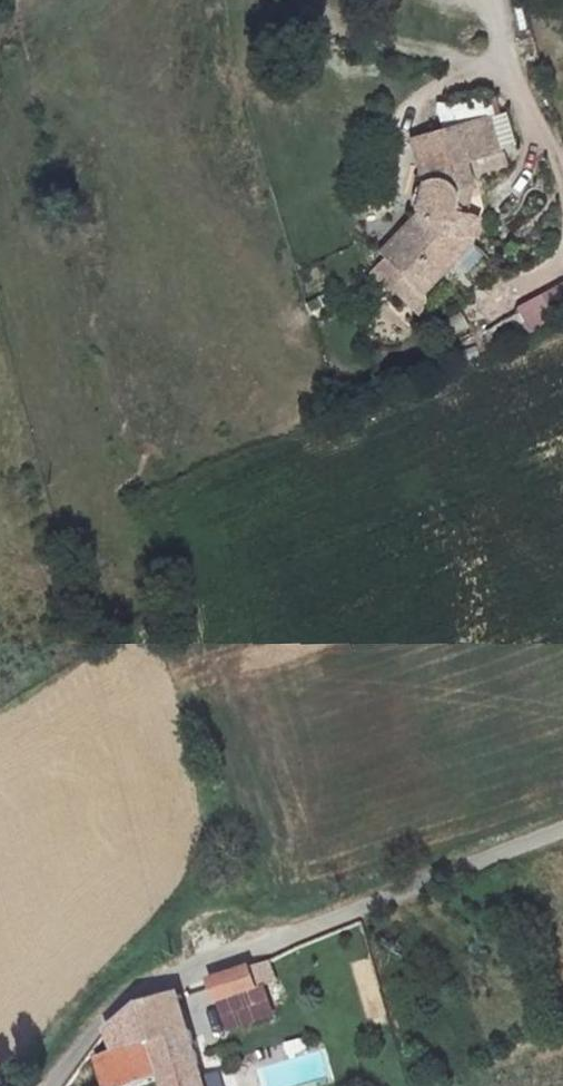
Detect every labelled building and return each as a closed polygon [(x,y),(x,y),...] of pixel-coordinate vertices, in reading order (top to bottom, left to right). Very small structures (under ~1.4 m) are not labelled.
[(452,189),(469,184),(463,162),(469,160),(471,170),(483,166),(485,168),(505,163),(501,147),(511,145),(503,113),(493,116),(487,95),(451,106),(436,103),(436,104),(442,129),(411,138),(417,162),(425,160),(430,178),(422,180),(413,211),(416,214),(400,231),(404,236),(385,256),(421,291),(451,260),(448,257),(455,250),(458,253),(469,243),(476,219),(463,215),(461,214),(453,204),(454,200),(453,194),(452,189)] [(422,180),(430,178),(425,160),(417,162),(422,180)] [(463,215),(469,184),(452,189),(453,194),(454,200),(453,204),(461,214),(463,215)] [(385,256),(404,236),(400,231),(380,251),(385,256)] [(451,260),(458,253),(455,250),(448,257),(451,260)] [(419,312),(421,291),(385,256),(373,268),(419,312)] [(539,295),(554,321),(562,316),(562,282),(539,295)] [(459,310),(439,321),(446,335),(466,325),(459,310)] [(527,333),(522,319),(505,327),(513,339),(527,333)] [(265,987),(276,983),(269,963),(212,982),(218,1003),(219,1002),(265,987)] [(275,1016),(265,987),(219,1002),(229,1031),(275,1016)] [(154,1042),(192,1030),(182,997),(143,1008),(154,1042)] [(192,1030),(154,1042),(143,1008),(111,1033),(119,1055),(101,1061),(108,1085),(131,1085),(163,1075),(166,1085),(208,1085),(192,1030)]
